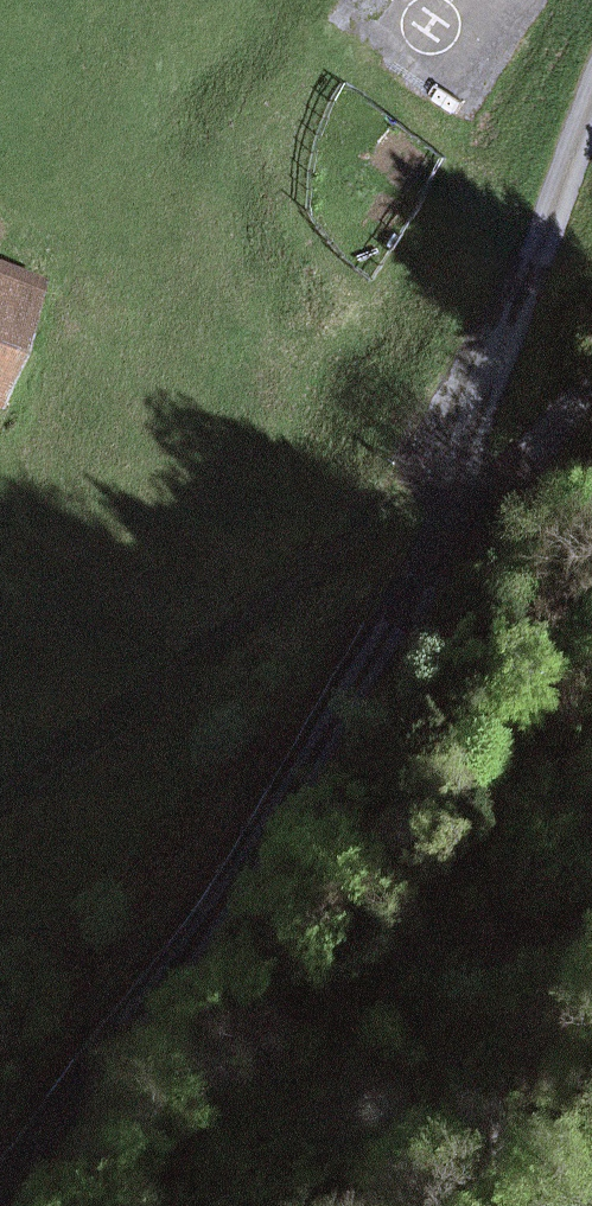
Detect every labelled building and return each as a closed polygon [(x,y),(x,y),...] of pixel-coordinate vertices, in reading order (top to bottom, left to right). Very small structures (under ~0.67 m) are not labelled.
[(43,289),(0,273),(0,406),(43,289)]
